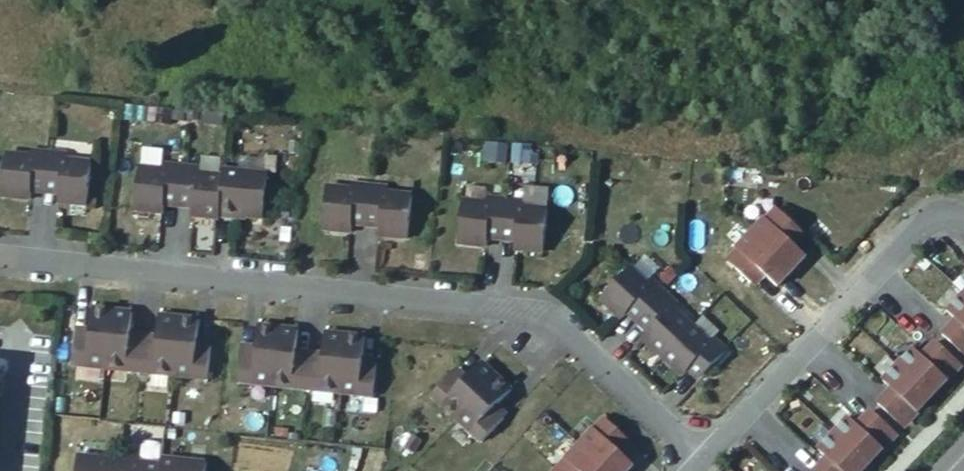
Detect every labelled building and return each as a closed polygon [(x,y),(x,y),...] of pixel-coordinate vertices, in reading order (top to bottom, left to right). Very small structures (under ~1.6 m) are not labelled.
[(31,149),(30,155),(6,153),(1,195),(29,199),(30,199),(31,190),(58,193),(57,201),(59,202),(89,205),(93,162),(69,160),(69,154),(50,151),(31,149)] [(163,169),(138,166),(134,209),(162,212),(163,213),(164,204),(191,207),(190,215),(192,216),(219,218),(219,213),(224,176),(201,173),(202,167),(183,165),(164,163),(163,169)] [(351,189),(326,186),(322,229),(349,232),(351,232),(352,223),(379,226),(378,235),(379,235),(409,238),(414,195),(389,193),(389,187),(370,185),(351,183),(351,189)] [(486,203),(462,200),(457,242),(485,245),(486,245),(487,237),(514,240),(513,248),(515,248),(545,252),(549,209),(525,207),(525,201),(506,199),(487,196),(486,203)] [(790,206),(782,214),(798,229),(806,221),(790,206)] [(737,249),(727,260),(750,282),(761,271),(765,276),(777,286),(805,256),(794,246),(789,240),(799,230),(798,229),(782,214),(775,208),(765,219),(764,218),(736,248),(737,249)] [(799,230),(789,240),(794,246),(804,235),(799,230)] [(649,283),(631,266),(601,297),(620,316),(622,318),(628,311),(634,305),(653,324),(648,330),(642,336),(644,338),(661,355),(680,374),(682,375),(688,369),(694,363),(706,374),(727,350),(712,337),(709,341),(692,325),(675,309),(679,304),(666,291),(653,279),(649,283)] [(761,271),(750,282),(755,287),(765,276),(761,271)] [(942,334),(963,355),(963,293),(963,295),(947,312),(956,320),(942,334)] [(634,305),(628,311),(648,330),(653,324),(634,305)] [(75,332),(72,364),(208,378),(211,346),(197,345),(198,339),(200,320),(159,315),(157,335),(157,340),(130,338),(130,333),(133,313),(92,308),(90,328),(90,333),(75,332)] [(242,350),(238,381),(374,395),(377,362),(363,361),(364,356),(366,335),(325,332),(323,352),(323,357),(296,354),(296,349),(298,329),(258,326),(256,346),(256,351),(242,350)] [(892,389),(878,403),(899,423),(909,413),(917,412),(947,380),(948,372),(957,362),(936,341),(922,357),(913,348),(899,363),(883,380),(892,389)] [(454,371),(431,395),(482,442),(504,418),(494,409),(497,404),(511,390),(481,362),(468,377),(464,381),(454,371)] [(694,363),(688,369),(700,380),(706,374),(694,363)] [(457,367),(454,371),(464,381),(468,377),(457,367)] [(508,414),(497,404),(494,409),(504,418),(508,414)] [(814,470),(862,470),(883,449),(883,441),(893,430),(871,410),(857,425),(849,417),(834,432),(818,449),(827,457),(814,470)] [(560,470),(628,470),(633,465),(621,454),(617,450),(627,439),(607,420),(560,470)] [(627,439),(617,450),(621,454),(631,443),(627,439)] [(76,470),(205,470),(206,462),(162,458),(161,464),(138,461),(139,455),(122,454),(103,452),(102,458),(78,455),(76,470)]
